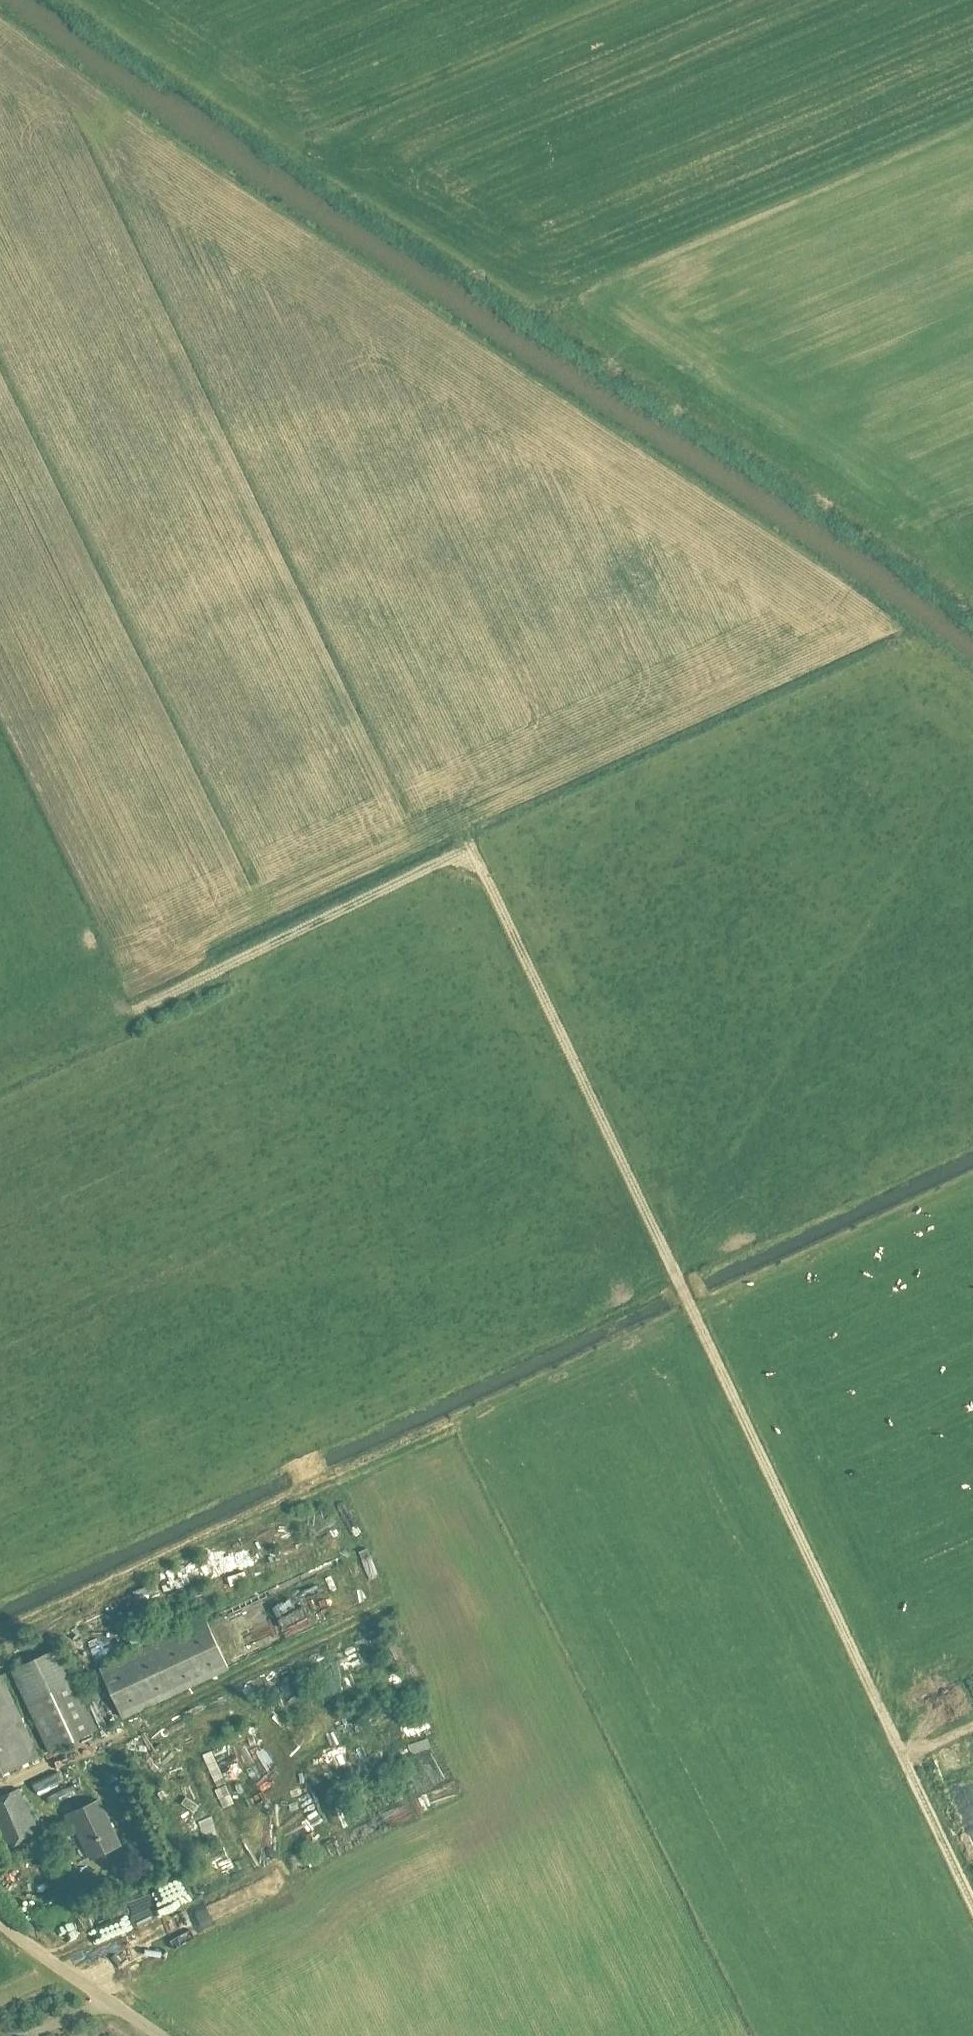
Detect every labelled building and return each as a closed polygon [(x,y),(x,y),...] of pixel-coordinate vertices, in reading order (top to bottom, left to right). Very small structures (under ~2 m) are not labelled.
[(224,1577),(227,1588),(246,1583),(243,1572),(224,1577)] [(229,1666),(206,1617),(100,1666),(123,1715),(229,1666)] [(132,1630),(124,1633),(130,1651),(138,1648),(132,1630)] [(99,1637),(82,1646),(92,1666),(109,1657),(99,1637)] [(370,1659),(382,1649),(376,1640),(363,1650),(370,1659)] [(96,1728),(59,1646),(11,1668),(49,1750),(96,1728)] [(274,1686),(282,1712),(345,1692),(342,1684),(354,1680),(351,1672),(343,1675),(338,1659),(310,1667),(312,1675),(274,1686)] [(0,1673),(0,1772),(38,1755),(0,1673)] [(335,1768),(354,1763),(352,1753),(332,1757),(335,1768)] [(449,1780),(434,1786),(438,1796),(453,1791),(449,1780)] [(218,1804),(234,1798),(229,1785),(213,1791),(218,1804)] [(6,1848),(40,1832),(20,1787),(0,1796),(0,1835),(6,1848)] [(120,1844),(99,1798),(66,1813),(72,1827),(76,1825),(90,1857),(120,1844)] [(396,1826),(415,1817),(409,1805),(391,1813),(396,1826)] [(231,1881),(205,1893),(210,1905),(237,1892),(231,1881)] [(169,1912),(175,1929),(197,1921),(191,1904),(169,1912)]
